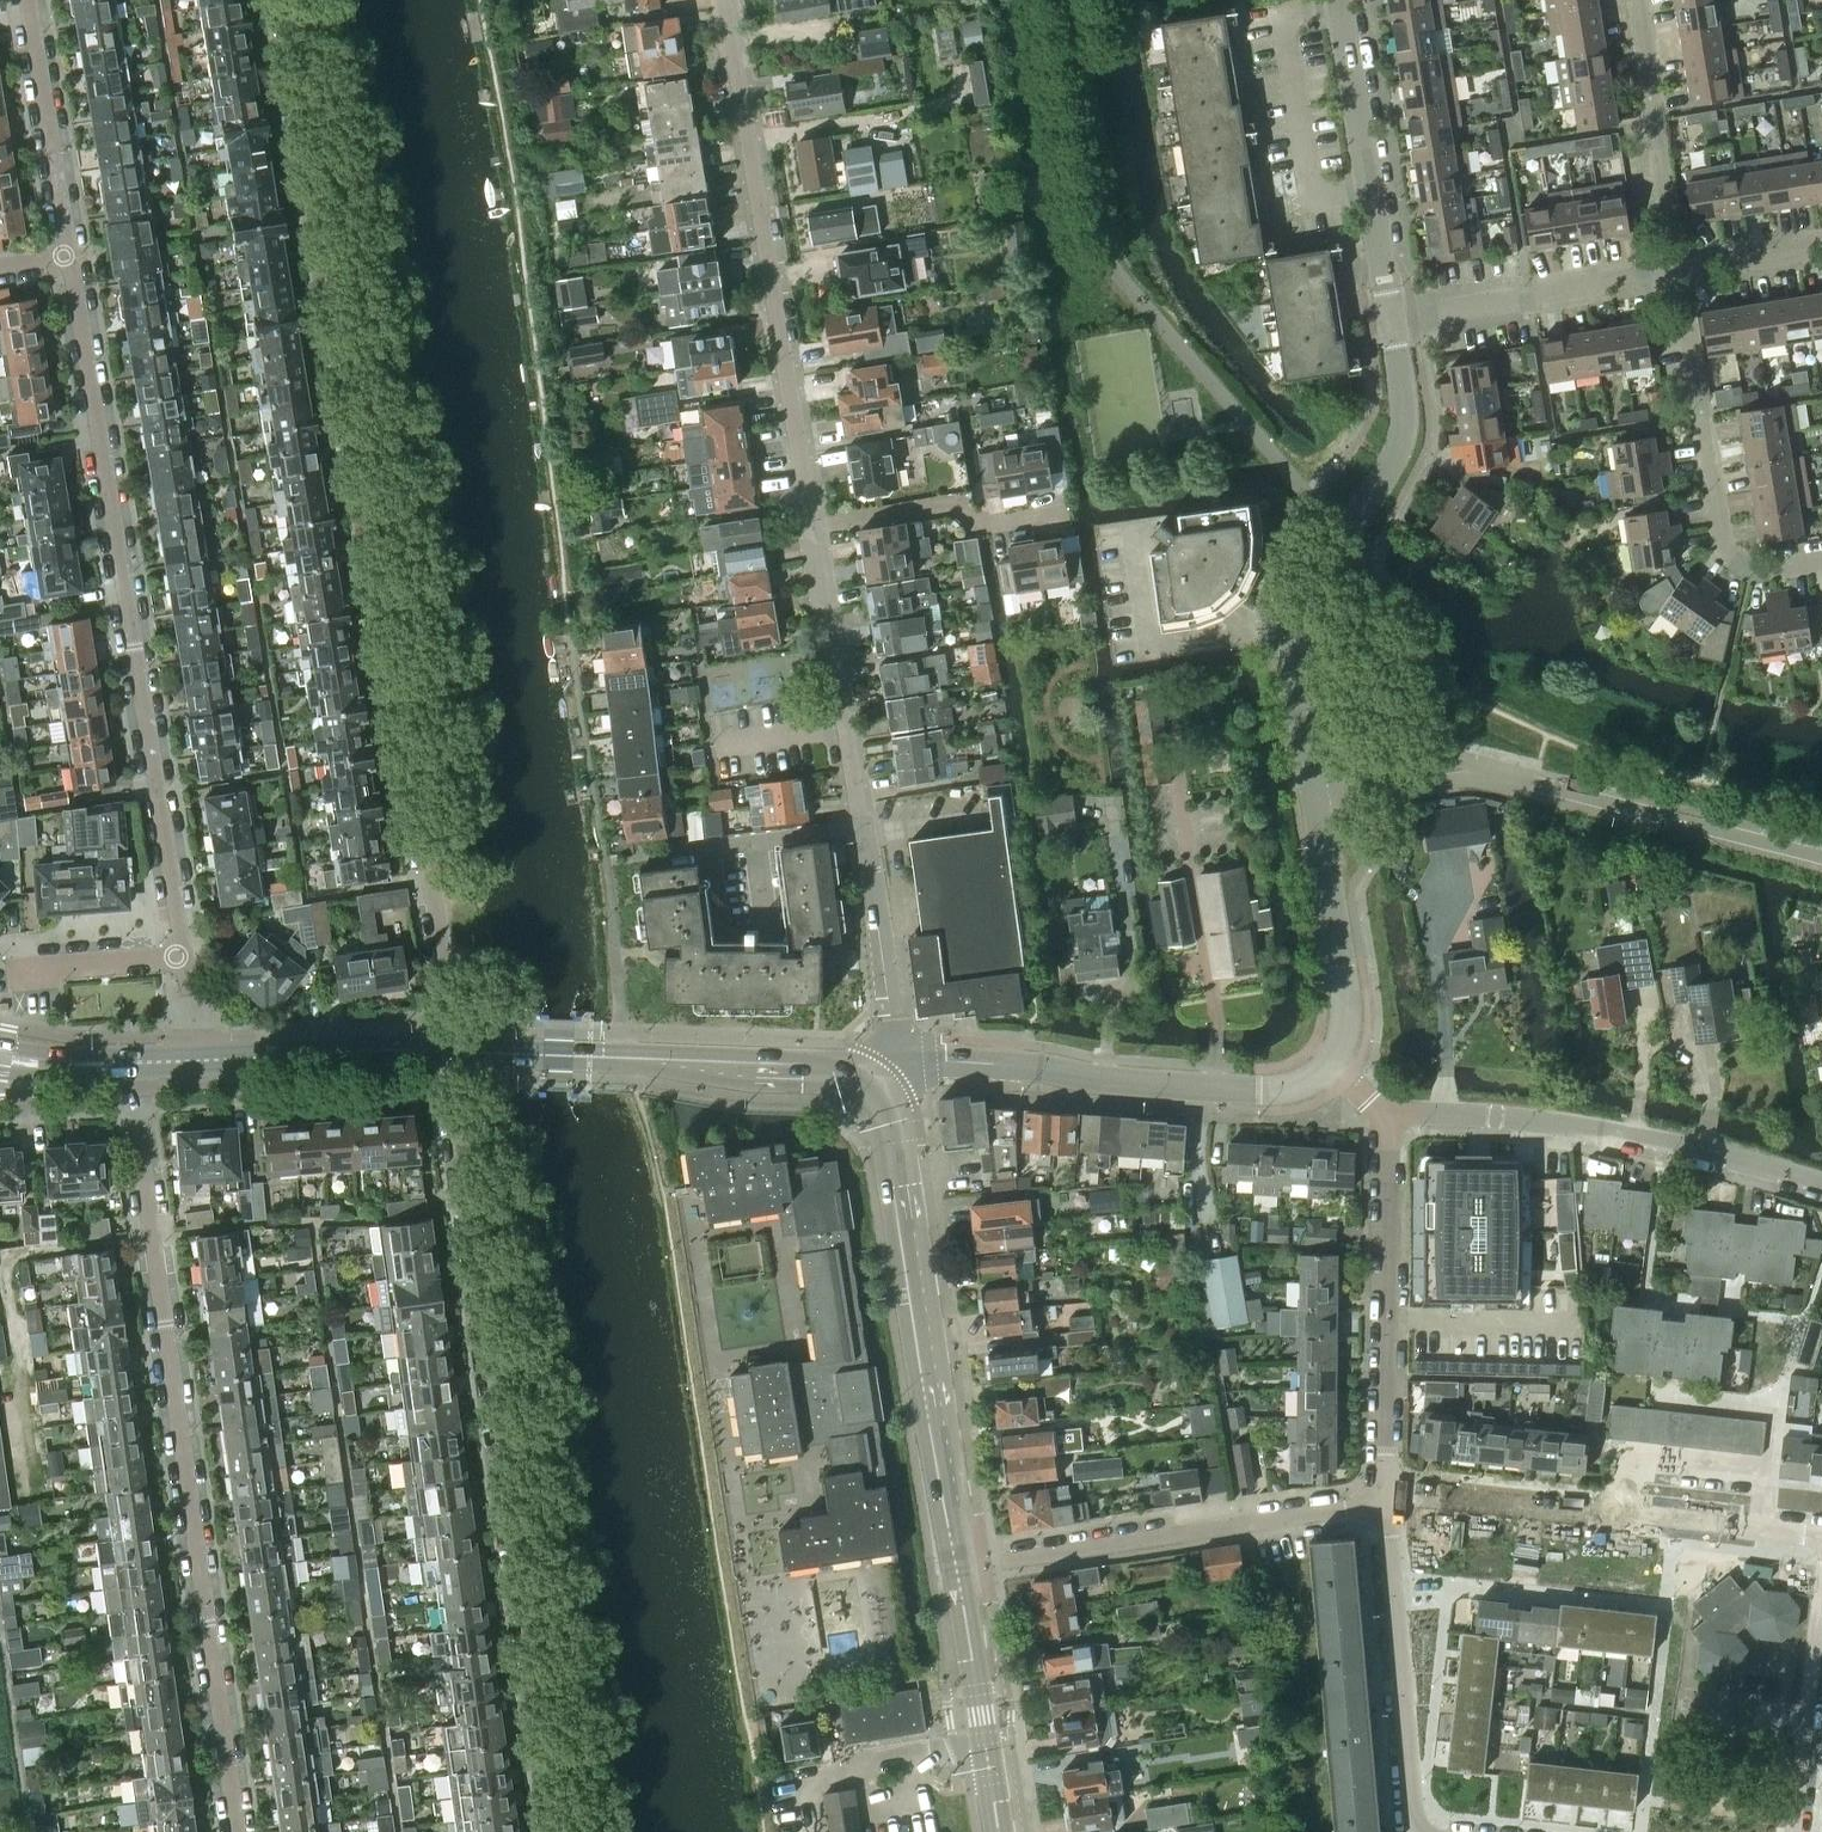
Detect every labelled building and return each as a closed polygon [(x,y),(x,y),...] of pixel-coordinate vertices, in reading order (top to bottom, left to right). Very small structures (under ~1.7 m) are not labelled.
[(76,28),(116,22),(113,0),(101,0),(69,5),(71,14),(75,18),(76,28)] [(203,29),(250,21),(248,13),(244,13),(241,0),(233,0),(199,6),(203,29)] [(558,20),(560,33),(601,27),(597,5),(625,1),(627,11),(662,6),(661,0),(569,0),(572,17),(558,20)] [(775,3),(779,22),(831,13),(831,12),(845,10),(877,5),(876,0),(791,0),(775,3)] [(1391,12),(1441,4),(1455,2),(1455,0),(1389,0),(1391,12)] [(1485,12),(1496,11),(1494,0),(1483,0),(1485,12)] [(1549,11),(1598,3),(1597,0),(1547,0),(1549,11)] [(1676,8),(1715,2),(1715,0),(1675,0),(1676,8)] [(1788,15),(1799,13),(1796,0),(1786,0),(1788,15)] [(1502,3),(1505,18),(1515,16),(1513,1),(1502,3)] [(1767,3),(1770,18),(1780,16),(1778,1),(1767,3)] [(1676,8),(1680,32),(1719,26),(1715,2),(1676,8)] [(1549,11),(1553,35),(1563,33),(1602,27),(1598,3),(1549,11)] [(1391,12),(1395,36),(1434,30),(1445,28),(1441,4),(1391,12)] [(139,18),(141,17),(154,15),(153,5),(137,8),(139,18)] [(1225,13),(1224,13),(1161,24),(1201,264),(1264,254),(1225,13)] [(1788,15),(1790,30),(1801,28),(1799,13),(1788,15)] [(158,39),(156,25),(154,15),(141,17),(145,41),(158,39)] [(1505,18),(1507,33),(1518,31),(1515,16),(1505,18)] [(1770,18),(1772,33),(1783,31),(1780,16),(1770,18)] [(624,26),(628,52),(683,44),(679,17),(624,26)] [(984,43),(980,20),(961,24),(965,46),(984,43)] [(203,29),(207,53),(249,46),(246,31),(251,30),(250,21),(203,29)] [(76,28),(80,52),(120,45),(116,22),(76,28)] [(1680,32),(1684,56),(1723,50),(1719,26),(1680,32)] [(854,32),(858,56),(891,50),(887,27),(854,32)] [(1563,33),(1567,58),(1606,51),(1602,27),(1563,33)] [(1488,30),(1490,45),(1501,44),(1499,29),(1488,30)] [(1395,36),(1399,60),(1438,54),(1434,30),(1395,36)] [(683,44),(628,52),(632,78),(647,76),(687,69),(683,44)] [(1490,45),(1493,60),(1503,59),(1501,44),(1490,45)] [(80,52),(84,75),(124,69),(120,45),(80,52)] [(207,53),(211,76),(253,69),(249,46),(207,53)] [(1793,48),(1796,63),(1806,61),(1804,46),(1793,48)] [(1684,56),(1688,80),(1739,72),(1735,48),(1723,50),(1684,56)] [(162,62),(160,49),(152,51),(148,57),(149,64),(162,62)] [(1510,51),(1513,66),(1523,64),(1521,49),(1510,51)] [(1775,51),(1778,66),(1788,64),(1786,49),(1775,51)] [(1561,83),(1570,82),(1610,75),(1606,51),(1567,58),(1557,59),(1561,83)] [(1449,52),(1438,54),(1399,60),(1403,85),(1442,78),(1453,76),(1449,52)] [(788,83),(794,118),(844,110),(839,79),(885,71),(883,57),(831,65),(833,75),(788,83)] [(993,103),(987,60),(960,64),(967,107),(993,103)] [(1796,63),(1798,78),(1809,76),(1806,61),(1796,63)] [(154,88),(166,86),(162,62),(150,64),(154,88)] [(1513,66),(1515,81),(1525,79),(1523,64),(1513,66)] [(1778,66),(1780,81),(1791,79),(1788,64),(1778,66)] [(84,75),(88,99),(128,92),(124,69),(84,75)] [(211,76),(215,100),(257,93),(253,69),(211,76)] [(1739,72),(1688,80),(1692,106),(1743,97),(1739,72)] [(1564,107),(1574,106),(1613,99),(1610,75),(1570,82),(1561,83),(1564,107)] [(1403,85),(1407,109),(1457,101),(1453,76),(1442,78),(1403,85)] [(692,101),(689,77),(646,84),(648,99),(639,100),(640,110),(692,101)] [(1496,79),(1498,94),(1509,93),(1506,78),(1496,79)] [(88,99),(92,122),(132,116),(149,113),(147,101),(130,104),(128,92),(88,99)] [(215,100),(219,124),(265,116),(265,115),(261,116),(257,93),(215,100)] [(1498,94),(1501,109),(1511,108),(1509,93),(1498,94)] [(1798,96),(1800,107),(1814,104),(1813,94),(1798,96)] [(1783,99),(1785,109),(1800,107),(1798,96),(1783,99)] [(155,112),(170,109),(168,97),(153,100),(155,112)] [(1518,99),(1520,114),(1531,112),(1528,98),(1518,99)] [(1613,99),(1574,106),(1578,131),(1618,124),(1613,99)] [(653,132),(696,125),(692,101),(640,110),(642,119),(651,118),(653,132)] [(1407,109),(1410,133),(1450,127),(1461,125),(1457,101),(1407,109)] [(1749,104),(1751,115),(1766,112),(1764,102),(1749,104)] [(1734,107),(1736,117),(1751,115),(1749,104),(1734,107)] [(150,121),(171,118),(170,109),(155,112),(149,113),(150,121)] [(1701,112),(1703,122),(1705,137),(1720,135),(1716,110),(1701,112)] [(1520,114),(1523,129),(1533,127),(1531,112),(1520,114)] [(1686,114),(1688,125),(1703,122),(1701,112),(1686,114)] [(92,122),(96,146),(135,139),(132,116),(92,122)] [(214,125),(218,148),(264,141),(263,134),(268,133),(265,116),(219,124),(214,125)] [(656,146),(646,147),(648,156),(699,149),(695,126),(696,125),(653,132),(656,146)] [(1410,133),(1414,157),(1454,151),(1450,127),(1410,133)] [(1487,130),(1490,145),(1500,143),(1498,128),(1487,130)] [(1588,137),(1590,148),(1605,145),(1603,135),(1588,137)] [(829,137),(798,142),(805,188),(836,183),(836,182),(847,180),(849,193),(870,190),(879,189),(875,160),(872,146),(841,151),(843,161),(833,163),(829,137)] [(1573,140),(1575,150),(1590,148),(1588,137),(1573,140)] [(10,162),(6,139),(0,140),(0,164),(10,162)] [(96,146),(99,169),(139,163),(151,161),(149,149),(137,151),(135,139),(96,146)] [(218,148),(221,172),(268,164),(264,141),(218,148)] [(1490,145),(1492,160),(1503,158),(1500,143),(1490,145)] [(1540,145),(1542,155),(1557,153),(1555,143),(1540,145)] [(1525,148),(1527,158),(1542,155),(1540,145),(1525,148)] [(661,178),(661,179),(703,172),(699,149),(648,156),(649,166),(659,165),(661,178)] [(1414,157),(1418,181),(1458,175),(1469,173),(1465,149),(1454,151),(1414,157)] [(1782,156),(1784,167),(1791,206),(1815,202),(1809,163),(1807,152),(1782,156)] [(913,155),(903,156),(907,184),(918,182),(913,155)] [(172,181),(181,180),(177,156),(168,158),(172,181)] [(1758,160),(1760,171),(1766,210),(1791,206),(1784,167),(1782,156),(1758,160)] [(1809,163),(1815,202),(1821,201),(1821,161),(1809,163)] [(14,185),(10,162),(0,164),(0,187),(14,185)] [(98,182),(100,193),(143,186),(139,163),(99,169),(101,178),(98,182)] [(221,172),(225,196),(272,188),(268,164),(221,172)] [(1734,164),(1710,167),(1718,218),(1742,214),(1736,175),(1734,164)] [(1718,218),(1710,167),(1685,172),(1693,222),(1718,218)] [(1760,171),(1736,175),(1742,214),(1766,210),(1760,171)] [(662,189),(665,202),(708,196),(707,195),(703,172),(661,179),(661,178),(652,180),(653,190),(662,189)] [(1418,181),(1422,205),(1461,199),(1458,175),(1418,181)] [(1495,178),(1498,193),(1508,191),(1506,176),(1495,178)] [(1622,183),(1597,187),(1605,236),(1630,232),(1622,183)] [(18,209),(14,185),(0,187),(0,211),(18,209)] [(105,206),(107,216),(147,210),(143,186),(100,193),(102,203),(105,206)] [(1597,187),(1573,191),(1581,240),(1605,236),(1597,187)] [(225,196),(231,230),(282,221),(280,208),(275,208),(272,188),(225,196)] [(1498,193),(1500,208),(1511,206),(1508,191),(1498,193)] [(1548,195),(1550,205),(1556,244),(1581,240),(1573,191),(1548,195)] [(170,206),(172,206),(185,203),(183,193),(168,196),(170,206)] [(648,220),(650,229),(659,228),(711,219),(708,196),(665,202),(652,205),(653,215),(648,220)] [(1422,205),(1426,229),(1477,221),(1473,197),(1461,199),(1422,205)] [(174,218),(187,216),(185,203),(172,206),(174,218)] [(878,204),(853,208),(853,206),(810,213),(815,244),(858,237),(858,235),(882,231),(878,204)] [(1556,244),(1550,205),(1525,209),(1531,248),(1556,244)] [(0,211),(0,236),(21,233),(18,209),(0,211)] [(104,224),(108,250),(152,243),(147,210),(107,216),(108,223),(104,224)] [(711,219),(659,228),(650,229),(654,253),(715,243),(711,219)] [(232,235),(236,263),(283,256),(280,235),(284,235),(283,227),(282,221),(231,230),(232,235)] [(1477,221),(1426,229),(1430,254),(1436,253),(1438,262),(1482,255),(1477,221)] [(1503,227),(1506,242),(1516,241),(1514,226),(1503,227)] [(839,255),(843,277),(860,274),(863,293),(905,286),(904,279),(916,277),(912,255),(927,252),(924,233),(926,233),(926,231),(855,243),(856,252),(839,255)] [(202,258),(217,256),(214,242),(200,244),(202,258)] [(117,276),(118,283),(158,277),(167,275),(164,251),(154,252),(153,247),(152,243),(108,250),(109,254),(113,277),(117,276)] [(663,294),(670,293),(673,293),(722,285),(716,248),(678,254),(680,266),(658,269),(663,294)] [(1330,248),(1328,249),(1266,259),(1286,380),(1349,370),(1330,248)] [(236,263),(240,288),(287,280),(283,256),(236,263)] [(117,297),(119,308),(162,301),(158,277),(118,283),(120,293),(117,297)] [(240,288),(244,311),(291,304),(287,280),(240,288)] [(722,285),(673,293),(670,293),(671,303),(667,304),(671,327),(695,323),(694,315),(726,310),(722,285)] [(36,323),(32,299),(9,303),(7,289),(0,290),(0,329),(36,323)] [(1805,296),(1812,338),(1821,337),(1821,293),(1805,296)] [(1805,296),(1779,300),(1786,343),(1812,338),(1805,296)] [(1779,300),(1754,304),(1761,347),(1786,343),(1779,300)] [(124,321),(126,331),(166,324),(177,322),(175,312),(164,313),(162,301),(119,308),(120,318),(124,321)] [(244,311),(248,336),(299,327),(296,310),(292,311),(291,304),(244,311)] [(864,348),(867,363),(912,355),(907,330),(897,332),(892,304),(876,307),(826,315),(832,354),(864,348)] [(1754,304),(1728,308),(1735,351),(1761,347),(1754,304)] [(595,307),(567,312),(569,326),(588,323),(597,318),(595,307)] [(1735,351),(1728,308),(1701,313),(1708,355),(1735,351)] [(1645,322),(1618,327),(1625,369),(1651,365),(1645,322)] [(0,353),(40,347),(36,323),(0,329),(0,353)] [(126,331),(130,355),(170,348),(166,324),(126,331)] [(216,341),(229,339),(226,325),(214,327),(216,341)] [(248,336),(252,360),(299,352),(295,329),(299,328),(299,327),(248,336)] [(1618,327),(1592,331),(1599,373),(1625,369),(1618,327)] [(194,344),(207,342),(205,328),(192,330),(194,344)] [(1592,331),(1567,335),(1574,378),(1599,373),(1592,331)] [(677,368),(679,368),(684,367),(733,359),(729,334),(698,339),(697,332),(672,336),(677,368)] [(1574,378),(1567,335),(1540,339),(1547,382),(1574,378)] [(572,348),(574,366),(604,361),(601,343),(572,348)] [(0,353),(4,377),(44,370),(40,347),(0,353)] [(130,355),(133,378),(173,372),(170,348),(130,355)] [(252,360),(256,384),(302,376),(299,352),(252,360)] [(1524,354),(1526,369),(1537,367),(1534,352),(1524,354)] [(198,368),(211,365),(209,354),(196,356),(198,368)] [(733,359),(684,367),(679,368),(684,397),(702,394),(701,391),(737,385),(733,359)] [(1441,383),(1443,395),(1496,386),(1491,359),(1450,366),(1452,381),(1441,383)] [(839,392),(843,414),(903,404),(899,382),(892,383),(889,364),(849,371),(852,390),(839,392)] [(48,394),(44,370),(4,377),(0,377),(0,402),(48,394)] [(133,378),(137,402),(177,395),(173,372),(133,378)] [(256,384),(259,408),(306,400),(302,376),(256,384)] [(202,391),(215,389),(213,377),(200,379),(202,391)] [(1793,385),(1795,395),(1810,393),(1808,382),(1793,385)] [(1778,387),(1780,398),(1795,395),(1793,385),(1778,387)] [(1456,404),(1459,418),(1500,412),(1496,386),(1443,395),(1445,406),(1456,404)] [(1714,390),(1717,408),(1744,404),(1742,393),(1741,386),(1714,390)] [(1530,391),(1533,406),(1543,405),(1541,389),(1530,391)] [(636,396),(638,412),(678,405),(675,390),(636,396)] [(1742,393),(1744,404),(1759,401),(1757,391),(1742,393)] [(0,402),(0,415),(10,413),(12,423),(5,425),(7,437),(38,431),(36,421),(52,418),(48,394),(0,402)] [(137,402),(141,425),(181,419),(177,395),(137,402)] [(259,408),(263,431),(315,423),(313,415),(309,415),(306,400),(259,408)] [(206,415),(219,413),(217,402),(204,405),(206,415)] [(682,427),(684,439),(744,428),(740,403),(700,410),(702,423),(682,427)] [(1739,412),(1744,439),(1786,432),(1798,430),(1793,403),(1739,412)] [(903,404),(843,414),(846,435),(906,426),(903,404)] [(679,415),(678,405),(638,412),(640,423),(644,422),(645,426),(674,421),(679,415)] [(1533,406),(1535,421),(1546,420),(1543,405),(1533,406)] [(1632,411),(1633,421),(1648,419),(1646,409),(1632,411)] [(1617,413),(1618,424),(1633,421),(1632,411),(1617,413)] [(1450,434),(1451,446),(1504,437),(1500,412),(1459,418),(1461,432),(1450,434)] [(213,429),(221,428),(219,413),(206,415),(207,425),(213,429)] [(1581,419),(1583,430),(1598,427),(1596,417),(1581,419)] [(141,425),(145,449),(185,442),(181,419),(141,425)] [(1566,422),(1568,432),(1583,430),(1581,419),(1566,422)] [(263,431),(267,455),(314,447),(311,432),(316,431),(315,423),(263,431)] [(1612,443),(1617,470),(1669,462),(1667,450),(1656,452),(1652,427),(1637,429),(1638,439),(1612,443)] [(684,439),(688,464),(748,453),(747,446),(750,446),(748,431),(745,431),(744,428),(684,439)] [(1744,439),(1748,464),(1790,457),(1786,432),(1744,439)] [(8,446),(7,434),(0,435),(0,447),(8,446)] [(1465,455),(1467,470),(1465,478),(1486,483),(1491,467),(1520,462),(1515,435),(1504,437),(1451,446),(1453,457),(1465,455)] [(856,494),(861,494),(867,498),(889,494),(893,488),(899,487),(890,438),(848,446),(856,494)] [(1060,440),(1019,447),(1027,492),(1053,488),(1051,473),(1065,471),(1060,440)] [(145,449),(149,472),(189,466),(185,442),(145,449)] [(213,462),(227,460),(224,447),(217,448),(212,454),(213,462)] [(267,455),(271,479),(318,471),(314,447),(267,455)] [(1027,492),(1019,447),(979,454),(984,484),(998,482),(1001,497),(1027,492)] [(14,476),(17,492),(61,485),(56,459),(26,464),(25,453),(6,456),(8,467),(9,477),(14,476)] [(695,488),(708,486),(752,478),(752,476),(755,475),(752,460),(750,461),(748,453),(688,464),(690,475),(706,473),(710,472),(712,484),(695,487),(695,488)] [(1748,464),(1752,490),(1794,483),(1806,481),(1802,456),(1790,457),(1748,464)] [(221,473),(229,472),(227,460),(213,462),(214,470),(221,473)] [(1664,500),(1662,490),(1660,475),(1671,473),(1669,462),(1617,470),(1605,472),(1610,499),(1633,495),(1635,504),(1664,500)] [(147,486),(149,496),(193,489),(189,466),(149,472),(150,482),(147,486)] [(271,479),(275,502),(322,495),(318,471),(271,479)] [(716,511),(757,504),(752,478),(708,486),(695,488),(697,500),(710,498),(714,497),(716,511)] [(1445,491),(1438,500),(1482,532),(1497,510),(1504,509),(1514,495),(1485,487),(1486,483),(1465,478),(1463,485),(1454,498),(1445,491)] [(1752,490),(1756,515),(1799,508),(1794,483),(1752,490)] [(19,503),(22,518),(67,511),(67,510),(65,510),(61,485),(17,492),(9,493),(11,505),(19,503)] [(155,509),(156,519),(197,513),(193,489),(149,496),(151,506),(155,509)] [(224,508),(234,507),(232,494),(222,495),(224,508)] [(275,502),(278,526),(330,517),(329,510),(324,511),(322,495),(275,502)] [(1438,546),(1444,538),(1466,554),(1482,532),(1438,500),(1432,510),(1441,516),(1426,537),(1438,546)] [(1624,516),(1629,543),(1681,535),(1679,523),(1668,525),(1664,500),(1635,504),(1632,505),(1634,515),(1624,516)] [(611,530),(609,518),(606,501),(590,504),(595,532),(611,530)] [(1161,522),(1154,532),(1165,540),(1162,544),(1162,549),(1151,551),(1161,621),(1192,617),(1193,626),(1227,614),(1221,607),(1240,589),(1252,565),(1260,569),(1263,533),(1254,535),(1250,504),(1179,514),(1182,532),(1177,533),(1161,522)] [(234,507),(224,508),(228,532),(238,530),(234,507)] [(1799,508),(1756,515),(1760,542),(1803,535),(1799,508)] [(22,518),(26,544),(72,536),(67,511),(22,518)] [(155,532),(157,543),(200,536),(197,513),(156,519),(158,529),(155,532)] [(278,526),(282,550),(329,542),(327,526),(331,526),(330,517),(278,526)] [(707,552),(712,551),(763,543),(759,517),(702,526),(707,552)] [(859,537),(863,557),(931,546),(929,536),(922,537),(920,520),(860,530),(861,537),(859,537)] [(1633,570),(1659,566),(1666,578),(1678,570),(1674,563),(1672,548),(1683,546),(1681,535),(1629,543),(1633,570)] [(26,544),(30,570),(74,562),(70,538),(72,537),(72,536),(26,544)] [(162,556),(164,566),(204,560),(200,536),(157,543),(159,554),(162,556)] [(1062,538),(1035,542),(1043,587),(1084,581),(1079,550),(1064,552),(1062,538)] [(282,550),(286,574),(333,566),(329,542),(282,550)] [(1043,587),(1035,542),(1009,547),(1012,561),(997,564),(1002,594),(1043,587)] [(716,576),(730,574),(767,568),(763,543),(712,551),(716,576)] [(931,546),(863,557),(866,576),(868,576),(869,582),(914,575),(911,559),(932,555),(931,546)] [(164,566),(168,590),(208,583),(206,570),(215,569),(213,558),(204,560),(164,566)] [(74,562),(30,570),(33,586),(28,587),(29,597),(78,589),(74,562)] [(235,579),(246,577),(243,562),(237,563),(231,573),(232,579),(235,579)] [(255,579),(266,577),(263,562),(252,564),(255,579)] [(286,574),(290,597),(337,589),(333,566),(286,574)] [(767,568),(730,574),(731,578),(727,579),(730,603),(772,597),(767,568)] [(1660,612),(1680,627),(1711,584),(1702,577),(1695,586),(1683,577),(1678,570),(1666,578),(1646,591),(1634,597),(1636,600),(1640,601),(1640,602),(1642,609),(1646,613),(1653,615),(1660,613),(1660,612)] [(246,577),(235,579),(239,603),(240,602),(250,601),(248,593),(246,577)] [(867,587),(870,603),(930,593),(928,577),(867,587)] [(168,590),(172,613),(212,607),(208,583),(168,590)] [(1711,584),(1680,627),(1701,642),(1698,656),(1722,662),(1734,610),(1727,609),(1714,600),(1721,590),(1711,584)] [(290,597),(294,621),(345,612),(344,604),(339,605),(337,589),(290,597)] [(1787,589),(1776,591),(1786,652),(1812,647),(1812,646),(1821,645),(1815,604),(1790,608),(1787,589)] [(1741,627),(1755,630),(1759,656),(1786,652),(1776,591),(1764,593),(1768,612),(1752,615),(1745,613),(1741,627)] [(930,593),(870,603),(872,619),(938,608),(936,592),(930,593)] [(250,601),(240,602),(244,626),(254,624),(255,624),(252,600),(250,601)] [(699,625),(701,635),(776,622),(772,601),(718,610),(720,621),(699,625)] [(11,620),(22,618),(19,603),(0,607),(1,614),(0,614),(0,622),(11,620)] [(172,613),(175,637),(216,631),(225,629),(221,606),(212,607),(172,613)] [(294,621),(298,644),(345,637),(342,621),(347,620),(345,612),(294,621)] [(874,623),(876,639),(942,628),(941,621),(932,622),(930,613),(874,623)] [(38,627),(37,616),(22,618),(11,620),(0,622),(0,634),(13,632),(38,627)] [(42,650),(49,649),(89,642),(85,618),(45,625),(48,640),(40,642),(42,650)] [(641,622),(601,628),(603,643),(602,643),(603,650),(649,643),(649,638),(643,639),(643,633),(648,632),(646,622),(641,622)] [(780,644),(776,622),(701,635),(702,644),(723,641),(725,655),(743,652),(743,650),(780,644)] [(942,628),(876,639),(879,655),(936,646),(934,637),(944,636),(942,628)] [(175,637),(179,661),(220,654),(216,631),(175,637)] [(248,650),(258,648),(256,636),(246,638),(248,650)] [(291,645),(295,670),(348,661),(345,637),(298,644),(291,645)] [(49,649),(53,673),(93,666),(89,642),(49,649)] [(605,656),(607,671),(647,665),(645,649),(650,649),(649,643),(603,650),(604,657),(605,656)] [(250,664),(260,663),(258,648),(248,650),(250,664)] [(28,653),(30,662),(43,660),(42,650),(28,653)] [(880,663),(883,679),(947,669),(949,669),(946,652),(880,663)] [(179,661),(183,684),(224,678),(220,654),(179,661)] [(304,685),(305,692),(352,685),(348,661),(295,670),(298,686),(304,685)] [(608,685),(609,692),(655,686),(655,680),(649,681),(647,665),(607,671),(609,685),(608,685)] [(46,689),(48,698),(96,689),(93,666),(53,673),(56,688),(46,689)] [(947,669),(883,679),(886,696),(934,688),(950,686),(947,669)] [(183,684),(187,708),(227,702),(224,678),(183,684)] [(305,692),(309,716),(361,708),(359,696),(354,697),(352,685),(305,692)] [(16,686),(4,688),(7,704),(19,702),(16,686)] [(610,699),(611,698),(613,713),(653,708),(658,707),(656,691),(655,686),(609,692),(610,699)] [(697,701),(694,686),(669,690),(672,705),(697,701)] [(274,698),(288,695),(286,687),(273,689),(274,698)] [(58,704),(61,719),(100,712),(96,689),(48,698),(49,705),(58,704)] [(886,700),(889,716),(951,706),(956,705),(954,696),(940,698),(941,699),(936,700),(934,692),(886,700)] [(1136,699),(1147,784),(1171,781),(1161,701),(1150,697),(1136,699)] [(259,720),(269,718),(266,700),(256,702),(259,720)] [(19,702),(7,704),(10,728),(23,725),(19,702)] [(184,716),(187,732),(231,725),(227,702),(187,708),(188,716),(184,716)] [(951,706),(889,716),(892,732),(940,725),(953,722),(952,715),(951,706)] [(309,716),(313,740),(360,733),(358,721),(363,720),(361,708),(309,716)] [(614,734),(661,728),(660,723),(655,723),(653,708),(613,713),(614,727),(613,727),(614,734)] [(61,719),(64,743),(104,736),(100,712),(61,719)] [(23,725),(10,728),(15,752),(27,750),(23,725)] [(193,748),(195,755),(235,749),(231,725),(187,732),(189,748),(193,748)] [(260,745),(261,744),(273,742),(271,728),(257,730),(260,745)] [(615,741),(617,755),(618,755),(659,750),(656,734),(662,733),(661,728),(614,734),(615,741)] [(892,737),(895,753),(943,745),(942,737),(952,736),(951,730),(948,728),(892,737)] [(313,740),(317,764),(368,756),(366,743),(362,744),(360,733),(313,740)] [(64,743),(68,766),(108,760),(104,736),(64,743)] [(265,768),(277,766),(273,742),(261,744),(265,768)] [(895,753),(897,768),(946,761),(945,753),(956,751),(954,743),(943,745),(895,753)] [(235,749),(195,755),(199,780),(239,773),(235,749)] [(659,750),(618,755),(620,769),(619,769),(620,776),(667,770),(666,765),(661,766),(659,750)] [(317,764),(321,788),(368,780),(366,768),(370,767),(368,756),(317,764)] [(946,761),(897,768),(900,785),(958,776),(957,771),(968,769),(966,757),(946,761)] [(108,760),(68,766),(72,791),(112,784),(108,760)] [(16,763),(18,774),(30,772),(29,761),(16,763)] [(9,776),(7,764),(0,765),(0,778),(9,776)] [(622,783),(624,797),(664,792),(662,776),(668,775),(667,770),(620,776),(621,783),(622,783)] [(750,796),(751,805),(805,798),(802,778),(745,786),(747,797),(750,796)] [(321,788),(325,812),(376,803),(374,791),(370,792),(368,780),(321,788)] [(977,1016),(1024,1009),(1019,972),(1036,970),(1010,783),(987,786),(993,829),(910,840),(923,935),(909,937),(919,1015),(976,1007),(977,1016)] [(7,820),(14,819),(16,819),(11,786),(0,788),(0,821),(7,820)] [(64,790),(38,795),(40,807),(66,802),(64,790)] [(202,798),(206,825),(249,818),(244,792),(202,798)] [(625,811),(626,818),(673,812),(672,807),(667,808),(664,792),(624,797),(626,811),(625,811)] [(1034,800),(1039,830),(1040,830),(1041,840),(1058,838),(1057,828),(1077,825),(1073,794),(1034,800)] [(275,814),(285,812),(283,798),(275,800),(274,805),(275,814)] [(805,798),(751,805),(751,806),(752,815),(751,816),(753,826),(809,819),(805,798)] [(89,807),(97,908),(124,905),(122,881),(126,881),(124,859),(121,860),(120,847),(123,847),(120,802),(89,807)] [(325,812),(328,836),(375,828),(373,816),(378,815),(376,803),(325,812)] [(1485,803),(1424,813),(1429,846),(1466,840),(1464,824),(1488,820),(1485,803)] [(59,812),(61,835),(62,838),(68,910),(97,908),(89,807),(59,812)] [(630,839),(670,835),(683,833),(680,816),(680,812),(673,812),(626,818),(627,825),(628,824),(630,839)] [(16,819),(14,819),(16,845),(33,844),(31,816),(16,819)] [(207,833),(210,851),(253,844),(250,827),(261,826),(260,816),(249,818),(206,825),(207,833)] [(0,836),(0,858),(17,856),(16,845),(14,819),(7,820),(10,832),(4,833),(0,836)] [(4,833),(10,832),(7,820),(0,821),(0,836),(4,833)] [(276,840),(289,838),(287,825),(279,826),(274,833),(276,840)] [(328,836),(332,859),(384,851),(384,850),(379,851),(375,828),(328,836)] [(68,910),(62,838),(61,835),(55,835),(56,846),(50,847),(51,866),(33,867),(37,913),(68,910)] [(783,848),(796,948),(804,946),(823,944),(841,941),(828,842),(783,848)] [(213,869),(215,877),(257,870),(294,864),(292,854),(263,859),(255,860),(253,844),(210,851),(213,869)] [(384,851),(332,859),(336,884),(383,876),(382,869),(387,868),(384,851)] [(782,1001),(813,1001),(819,1001),(822,1001),(822,982),(823,955),(823,944),(804,946),(804,955),(783,956),(783,950),(709,949),(698,864),(641,872),(651,947),(667,945),(666,1000),(706,1001),(706,1005),(782,1006),(782,1001)] [(1198,875),(1214,975),(1258,968),(1252,930),(1272,927),(1268,909),(1258,910),(1256,900),(1247,901),(1241,868),(1198,875)] [(257,870),(215,877),(219,903),(261,897),(257,870)] [(1660,877),(1646,879),(1648,893),(1662,892),(1660,877)] [(1149,901),(1157,948),(1194,942),(1183,878),(1158,882),(1161,899),(1149,901)] [(269,894),(272,908),(300,904),(298,890),(269,894)] [(356,895),(365,952),(371,991),(405,985),(399,946),(389,948),(386,933),(375,935),(371,910),(392,907),(390,890),(356,895)] [(1066,938),(1067,949),(1118,942),(1117,931),(1114,932),(1109,894),(1084,898),(1084,896),(1066,899),(1071,937),(1066,938)] [(311,917),(315,944),(330,941),(324,906),(337,904),(336,899),(323,901),(309,903),(311,917)] [(281,908),(283,922),(298,919),(311,917),(309,903),(281,908)] [(1481,985),(1482,989),(1499,986),(1506,985),(1499,945),(1497,945),(1496,936),(1503,935),(1500,916),(1471,920),(1476,948),(1445,953),(1451,993),(1472,990),(1471,987),(1477,986),(1481,985)] [(311,917),(298,919),(299,925),(290,936),(302,946),(303,946),(315,944),(311,917)] [(231,979),(246,991),(276,952),(283,943),(269,932),(262,941),(253,934),(229,965),(231,967),(229,970),(235,974),(231,979)] [(1645,939),(1613,944),(1598,947),(1602,976),(1580,979),(1583,998),(1592,996),(1596,1024),(1599,1024),(1602,1027),(1610,1026),(1612,1021),(1625,1019),(1620,987),(1652,982),(1645,939)] [(1118,942),(1067,949),(1069,959),(1074,959),(1077,982),(1120,976),(1117,953),(1119,952),(1118,942)] [(276,952),(246,991),(262,1003),(265,998),(271,1002),(272,1000),(275,1002),(300,971),(276,952)] [(371,991),(365,952),(331,957),(337,996),(371,991)] [(1689,999),(1696,1041),(1738,1034),(1736,1017),(1753,1014),(1749,987),(1731,990),(1730,978),(1700,982),(1697,963),(1670,968),(1675,1001),(1689,999)] [(987,1108),(986,1099),(971,1101),(970,1095),(939,1098),(944,1150),(989,1145),(992,1177),(1016,1175),(1015,1110),(987,1108)] [(1049,1158),(1049,1152),(1051,1112),(1025,1111),(1023,1150),(1039,1151),(1038,1164),(1048,1165),(1049,1158)] [(1051,1112),(1049,1152),(1075,1154),(1077,1114),(1051,1112)] [(400,1161),(403,1200),(385,1202),(387,1214),(425,1209),(423,1197),(422,1197),(418,1167),(417,1167),(414,1127),(410,1128),(409,1116),(397,1117),(396,1113),(379,1114),(382,1162),(400,1161)] [(354,1165),(382,1162),(379,1114),(360,1116),(361,1120),(350,1121),(354,1165)] [(1098,1171),(1098,1166),(1102,1115),(1083,1114),(1080,1150),(1089,1151),(1087,1170),(1098,1171)] [(1122,1117),(1102,1115),(1098,1166),(1109,1167),(1110,1153),(1119,1153),(1122,1117)] [(324,1167),(354,1165),(350,1121),(349,1116),(331,1118),(332,1122),(320,1123),(324,1167)] [(1144,1118),(1122,1117),(1119,1153),(1119,1154),(1141,1156),(1144,1118)] [(1167,1120),(1144,1118),(1141,1156),(1163,1157),(1164,1157),(1167,1123),(1167,1120)] [(295,1169),(324,1167),(320,1123),(310,1124),(310,1120),(291,1121),(295,1169)] [(277,1171),(295,1169),(291,1121),(273,1123),(274,1127),(262,1128),(266,1176),(277,1175),(277,1171)] [(1186,1124),(1167,1123),(1164,1157),(1163,1157),(1162,1173),(1182,1174),(1186,1124)] [(204,1131),(208,1177),(221,1176),(222,1192),(235,1191),(238,1220),(251,1218),(248,1187),(236,1189),(232,1129),(204,1131)] [(193,1178),(208,1177),(204,1131),(187,1133),(187,1130),(174,1131),(175,1143),(178,1143),(180,1168),(176,1168),(178,1195),(189,1194),(193,1188),(193,1178)] [(720,1142),(687,1148),(693,1186),(704,1184),(709,1221),(779,1210),(781,1219),(796,1217),(798,1236),(800,1236),(802,1252),(801,1253),(819,1363),(790,1368),(789,1360),(751,1366),(751,1371),(731,1374),(744,1454),(764,1451),(765,1456),(803,1450),(802,1442),(830,1438),(835,1474),(824,1475),(830,1512),(819,1514),(801,1517),(802,1526),(779,1530),(785,1569),(786,1569),(895,1552),(897,1552),(885,1472),(886,1472),(884,1461),(883,1461),(879,1436),(880,1435),(878,1424),(877,1424),(877,1420),(884,1418),(876,1365),(868,1366),(868,1362),(869,1361),(867,1350),(866,1350),(862,1325),(863,1325),(861,1313),(860,1313),(856,1288),(857,1288),(855,1276),(851,1251),(852,1251),(850,1240),(849,1232),(848,1232),(847,1228),(854,1226),(849,1188),(841,1189),(836,1160),(819,1163),(818,1156),(788,1160),(785,1142),(741,1149),(742,1154),(732,1155),(727,1156),(724,1136),(719,1137),(720,1142)] [(80,1147),(72,1147),(75,1190),(103,1188),(99,1145),(96,1141),(83,1142),(80,1147)] [(1227,1179),(1255,1181),(1257,1145),(1229,1143),(1227,1179)] [(75,1190),(72,1147),(64,1148),(59,1144),(47,1145),(44,1150),(47,1192),(75,1190)] [(1281,1196),(1281,1191),(1283,1146),(1257,1145),(1255,1181),(1254,1194),(1281,1196)] [(1291,1195),(1307,1196),(1310,1148),(1283,1146),(1281,1191),(1291,1191),(1291,1195)] [(0,1149),(0,1192),(19,1190),(16,1152),(7,1153),(7,1148),(0,1149)] [(1308,1184),(1307,1196),(1335,1198),(1336,1186),(1354,1187),(1356,1153),(1338,1152),(1338,1149),(1310,1148),(1308,1184)] [(1523,1188),(1523,1163),(1520,1160),(1492,1160),(1492,1158),(1489,1155),(1459,1155),(1456,1158),(1456,1160),(1428,1160),(1425,1162),(1425,1188),(1424,1189),(1424,1193),(1425,1195),(1425,1222),(1424,1224),(1424,1227),(1425,1229),(1425,1257),(1424,1258),(1424,1262),(1425,1263),(1425,1298),(1428,1300),(1453,1300),(1454,1302),(1458,1302),(1459,1300),(1486,1300),(1486,1304),(1488,1307),(1498,1307),(1498,1301),(1520,1301),(1523,1298),(1523,1264),(1524,1262),(1524,1258),(1523,1257),(1523,1229),(1524,1228),(1524,1224),(1523,1223),(1523,1195),(1524,1193),(1524,1190),(1523,1188)] [(1571,1177),(1556,1178),(1557,1192),(1572,1191),(1571,1177)] [(1612,1226),(1615,1227),(1619,1182),(1588,1178),(1583,1223),(1585,1223),(1585,1220),(1612,1223),(1612,1226)] [(248,1187),(251,1218),(263,1217),(260,1182),(248,1182),(248,1187)] [(1619,1182),(1615,1227),(1614,1234),(1618,1234),(1618,1230),(1645,1233),(1644,1237),(1647,1237),(1651,1192),(1620,1189),(1621,1182),(1619,1182)] [(1091,1213),(1122,1210),(1120,1188),(1089,1191),(1091,1213)] [(1557,1193),(1556,1193),(1558,1230),(1576,1230),(1574,1192),(1572,1192),(1557,1193)] [(1035,1198),(1018,1200),(971,1205),(974,1229),(1031,1223),(1037,1222),(1036,1212),(1035,1198)] [(328,1204),(329,1216),(338,1215),(338,1203),(328,1204)] [(319,1204),(320,1216),(329,1216),(328,1204),(319,1204)] [(357,1206),(358,1217),(368,1217),(366,1205),(357,1206)] [(35,1206),(20,1206),(23,1245),(37,1244),(35,1206)] [(1685,1237),(1685,1240),(1692,1241),(1692,1245),(1695,1245),(1693,1272),(1689,1271),(1688,1273),(1690,1273),(1688,1292),(1687,1294),(1701,1295),(1718,1297),(1721,1277),(1734,1278),(1734,1271),(1744,1273),(1743,1280),(1788,1285),(1788,1283),(1785,1282),(1788,1255),(1791,1256),(1792,1253),(1799,1254),(1799,1249),(1795,1249),(1798,1222),(1803,1223),(1803,1220),(1757,1215),(1756,1225),(1733,1222),(1734,1213),(1689,1208),(1689,1210),(1692,1210),(1689,1237),(1685,1237)] [(210,1210),(184,1213),(186,1227),(212,1224),(210,1210)] [(36,1217),(37,1229),(38,1244),(53,1241),(52,1216),(36,1217)] [(372,1253),(381,1252),(430,1245),(426,1218),(368,1226),(372,1253)] [(78,1223),(79,1238),(106,1234),(103,1219),(78,1223)] [(998,1248),(999,1252),(1034,1248),(1031,1223),(974,1229),(976,1251),(998,1248)] [(344,1226),(318,1226),(318,1238),(344,1238),(344,1226)] [(1337,1228),(1306,1226),(1305,1244),(1336,1245),(1337,1228)] [(310,1246),(308,1227),(292,1228),(294,1248),(310,1246)] [(194,1235),(198,1260),(249,1252),(246,1228),(194,1235)] [(1574,1232),(1559,1233),(1562,1271),(1577,1269),(1574,1232)] [(1187,1260),(1183,1233),(1161,1236),(1166,1262),(1187,1260)] [(375,1279),(385,1278),(434,1271),(430,1245),(381,1252),(372,1253),(375,1279)] [(310,1246),(294,1248),(285,1249),(286,1262),(311,1259),(310,1246)] [(70,1253),(74,1278),(78,1278),(112,1273),(109,1248),(75,1253),(70,1253)] [(1034,1248),(999,1252),(976,1254),(979,1277),(1012,1274),(1012,1280),(1034,1277),(1032,1260),(1035,1260),(1034,1248)] [(198,1260),(201,1284),(253,1276),(249,1252),(198,1260)] [(1337,1281),(1337,1253),(1300,1254),(1300,1265),(1306,1265),(1306,1281),(1337,1281)] [(1246,1310),(1244,1300),(1237,1255),(1203,1261),(1214,1327),(1247,1321),(1246,1310)] [(312,1269),(302,1270),(304,1283),(294,1284),(295,1294),(315,1292),(312,1269)] [(1244,1273),(1246,1283),(1261,1281),(1260,1270),(1244,1273)] [(1577,1270),(1563,1272),(1565,1286),(1579,1284),(1577,1270)] [(367,1307),(379,1305),(388,1304),(439,1297),(436,1279),(435,1279),(434,1271),(385,1278),(375,1279),(363,1281),(367,1307)] [(65,1304),(77,1302),(116,1296),(112,1273),(78,1278),(74,1278),(62,1280),(65,1304)] [(201,1284),(204,1308),(256,1300),(253,1276),(201,1284)] [(980,1288),(984,1312),(1030,1307),(1027,1289),(1032,1288),(1030,1278),(1015,1279),(1016,1284),(980,1288)] [(1300,1281),(1300,1308),(1336,1308),(1337,1281),(1306,1281),(1300,1281)] [(39,1286),(25,1287),(28,1307),(42,1306),(39,1286)] [(69,1327),(81,1326),(119,1320),(116,1296),(77,1302),(65,1304),(69,1327)] [(383,1331),(392,1329),(441,1323),(440,1315),(441,1315),(439,1297),(388,1304),(379,1305),(383,1331)] [(1259,1298),(1244,1300),(1246,1310),(1261,1308),(1259,1298)] [(204,1308),(208,1331),(247,1326),(260,1324),(256,1300),(204,1308)] [(1614,1333),(1613,1337),(1620,1338),(1620,1341),(1624,1342),(1621,1369),(1617,1368),(1617,1370),(1662,1376),(1663,1368),(1672,1369),(1671,1377),(1715,1382),(1716,1379),(1712,1379),(1715,1352),(1718,1353),(1719,1349),(1727,1350),(1727,1346),(1723,1346),(1725,1318),(1730,1319),(1730,1317),(1716,1315),(1699,1314),(1685,1312),(1684,1321),(1661,1319),(1662,1309),(1639,1307),(1617,1304),(1616,1307),(1620,1307),(1617,1334),(1614,1333)] [(42,1306),(28,1307),(32,1329),(44,1328),(42,1306)] [(1030,1307),(984,1312),(987,1335),(1022,1332),(1023,1337),(1038,1335),(1037,1325),(1032,1325),(1030,1307)] [(1262,1318),(1261,1308),(1246,1310),(1247,1321),(1262,1318)] [(1300,1308),(1300,1335),(1305,1335),(1336,1335),(1336,1308),(1300,1308)] [(1814,1367),(1821,1341),(1821,1321),(1810,1317),(1796,1364),(1814,1367)] [(72,1351),(84,1349),(88,1349),(122,1344),(119,1320),(81,1326),(69,1327),(72,1351)] [(344,1337),(342,1323),(330,1324),(332,1339),(344,1337)] [(392,1329),(395,1356),(445,1349),(441,1323),(392,1329)] [(208,1331),(211,1355),(251,1349),(247,1326),(208,1331)] [(51,1353),(49,1329),(32,1331),(35,1355),(51,1353)] [(1094,1329),(1066,1332),(1068,1346),(1096,1343),(1094,1329)] [(1299,1351),(1299,1362),(1336,1362),(1336,1335),(1305,1335),(1305,1351),(1299,1351)] [(348,1362),(344,1337),(332,1339),(331,1339),(334,1364),(348,1362)] [(76,1375),(78,1374),(88,1373),(92,1372),(126,1368),(122,1344),(88,1349),(84,1349),(72,1351),(76,1375)] [(1056,1345),(989,1352),(992,1380),(1039,1376),(1037,1358),(1057,1356),(1056,1345)] [(211,1355),(214,1378),(269,1371),(266,1347),(251,1349),(211,1355)] [(1218,1349),(1220,1362),(1236,1359),(1234,1347),(1218,1349)] [(390,1383),(399,1382),(449,1374),(445,1349),(395,1356),(398,1372),(389,1374),(390,1383)] [(1236,1359),(1220,1362),(1222,1375),(1237,1372),(1236,1359)] [(1414,1360),(1414,1370),(1442,1371),(1442,1361),(1414,1360)] [(1442,1361),(1442,1371),(1456,1371),(1456,1361),(1442,1361)] [(1456,1361),(1456,1371),(1469,1371),(1470,1362),(1456,1361)] [(348,1362),(334,1364),(339,1392),(352,1390),(348,1362)] [(1299,1362),(1299,1389),(1336,1389),(1336,1362),(1299,1362)] [(1470,1362),(1469,1371),(1483,1372),(1484,1362),(1470,1362)] [(1484,1362),(1483,1372),(1497,1372),(1497,1362),(1484,1362)] [(1497,1362),(1497,1372),(1511,1373),(1511,1363),(1497,1362)] [(307,1366),(311,1389),(328,1386),(325,1363),(307,1366)] [(1511,1363),(1511,1373),(1525,1373),(1525,1363),(1511,1363)] [(1525,1363),(1525,1373),(1539,1373),(1539,1364),(1525,1363)] [(1539,1364),(1539,1373),(1553,1374),(1553,1364),(1539,1364)] [(1553,1364),(1553,1374),(1566,1374),(1567,1364),(1553,1364)] [(1567,1364),(1566,1374),(1580,1374),(1581,1365),(1567,1364)] [(89,1383),(91,1397),(95,1396),(129,1391),(126,1368),(92,1372),(88,1373),(78,1374),(79,1384),(89,1383)] [(214,1378),(218,1402),(273,1394),(269,1371),(214,1378)] [(400,1392),(403,1407),(452,1400),(449,1374),(399,1382),(390,1383),(392,1393),(400,1392)] [(1791,1374),(1789,1389),(1798,1390),(1816,1392),(1817,1377),(1791,1374)] [(61,1386),(60,1376),(38,1379),(42,1402),(55,1400),(71,1398),(69,1385),(61,1386)] [(996,1401),(999,1425),(1054,1419),(1053,1409),(1046,1410),(1044,1396),(1056,1395),(1071,1386),(1070,1376),(1031,1380),(1033,1397),(996,1401)] [(1587,1402),(1586,1419),(1601,1421),(1605,1388),(1604,1388),(1605,1379),(1590,1377),(1589,1387),(1579,1386),(1578,1401),(1587,1402)] [(1425,1395),(1458,1396),(1458,1382),(1425,1381),(1425,1395)] [(1474,1398),(1485,1398),(1485,1384),(1474,1383),(1474,1398)] [(1485,1384),(1485,1398),(1495,1398),(1495,1384),(1485,1384)] [(1529,1399),(1539,1399),(1539,1384),(1529,1384),(1529,1399)] [(1539,1384),(1539,1399),(1549,1400),(1550,1385),(1539,1384)] [(328,1386),(311,1389),(314,1412),(331,1410),(328,1386)] [(1299,1389),(1299,1416),(1336,1416),(1336,1389),(1299,1389)] [(355,1414),(352,1390),(339,1392),(342,1416),(355,1414)] [(91,1397),(94,1420),(99,1420),(133,1415),(129,1391),(95,1396),(91,1397)] [(218,1402),(221,1426),(276,1418),(273,1394),(218,1402)] [(58,1424),(55,1400),(42,1402),(46,1426),(58,1424)] [(390,1436),(397,1435),(456,1426),(452,1400),(403,1407),(392,1409),(395,1430),(389,1430),(390,1436)] [(1608,1437),(1623,1439),(1626,1406),(1612,1405),(1608,1437)] [(1228,1408),(1229,1418),(1245,1416),(1243,1406),(1228,1408)] [(1623,1439),(1637,1441),(1641,1408),(1626,1406),(1623,1439)] [(1637,1441),(1650,1442),(1654,1409),(1641,1408),(1637,1441)] [(1650,1442),(1665,1444),(1668,1411),(1654,1409),(1650,1442)] [(1451,1456),(1478,1459),(1482,1424),(1482,1415),(1483,1412),(1470,1410),(1469,1422),(1455,1420),(1451,1456)] [(1665,1444),(1678,1445),(1682,1413),(1668,1411),(1665,1444)] [(1424,1453),(1451,1456),(1455,1420),(1456,1416),(1423,1412),(1420,1432),(1426,1433),(1424,1453)] [(1678,1445),(1692,1447),(1696,1414),(1682,1413),(1678,1445)] [(1692,1447),(1706,1448),(1709,1416),(1696,1414),(1692,1447)] [(87,1445),(98,1444),(102,1443),(136,1438),(133,1415),(99,1420),(94,1420),(84,1422),(87,1445)] [(1478,1459),(1504,1463),(1508,1427),(1494,1425),(1495,1416),(1482,1415),(1482,1424),(1478,1459)] [(1245,1416),(1229,1418),(1231,1428),(1246,1426),(1245,1416)] [(1299,1416),(1299,1442),(1335,1443),(1336,1416),(1299,1416)] [(1706,1448),(1720,1450),(1723,1417),(1709,1416),(1706,1448)] [(1218,1433),(1216,1417),(1191,1420),(1193,1436),(1218,1433)] [(1720,1450),(1734,1452),(1737,1419),(1723,1417),(1720,1450)] [(221,1426),(224,1449),(280,1441),(276,1418),(221,1426)] [(1734,1452),(1747,1453),(1750,1420),(1737,1419),(1734,1452)] [(1504,1463),(1531,1466),(1536,1430),(1537,1422),(1526,1420),(1525,1429),(1508,1427),(1504,1463)] [(1750,1420),(1747,1453),(1762,1455),(1765,1422),(1750,1420)] [(318,1436),(335,1433),(333,1423),(309,1427),(310,1437),(318,1436)] [(407,1442),(410,1459),(460,1452),(456,1426),(397,1435),(398,1444),(407,1442)] [(1081,1427),(1000,1435),(1003,1459),(1053,1453),(1083,1450),(1081,1427)] [(1531,1466),(1558,1469),(1562,1433),(1536,1430),(1531,1466)] [(1807,1478),(1821,1479),(1821,1433),(1812,1432),(1811,1440),(1811,1444),(1807,1478)] [(318,1436),(321,1459),(338,1457),(335,1433),(318,1436)] [(1562,1433),(1558,1469),(1585,1472),(1589,1436),(1562,1433)] [(1781,1457),(1779,1474),(1807,1478),(1811,1444),(1800,1443),(1800,1438),(1783,1436),(1781,1457)] [(90,1468),(102,1467),(106,1466),(139,1461),(136,1438),(102,1443),(98,1444),(87,1445),(90,1468)] [(224,1449),(228,1473),(283,1465),(280,1441),(224,1449)] [(1234,1444),(1240,1485),(1253,1483),(1247,1442),(1234,1444)] [(1335,1443),(1299,1442),(1299,1470),(1318,1471),(1327,1471),(1335,1471),(1335,1443)] [(65,1448),(50,1451),(54,1474),(68,1472),(65,1448)] [(402,1477),(403,1487),(413,1485),(464,1478),(460,1452),(410,1459),(412,1475),(402,1477)] [(1053,1453),(1003,1459),(1006,1483),(1057,1477),(1053,1453)] [(338,1457),(321,1459),(325,1484),(342,1482),(338,1457)] [(1121,1459),(1085,1462),(1086,1477),(1122,1474),(1121,1459)] [(94,1492),(103,1491),(106,1491),(109,1490),(143,1485),(139,1461),(106,1466),(102,1467),(90,1468),(94,1492)] [(228,1473),(231,1496),(271,1490),(286,1488),(283,1465),(228,1473)] [(1223,1467),(1211,1469),(1214,1493),(1227,1491),(1223,1467)] [(1198,1468),(1173,1470),(1160,1472),(1162,1489),(1171,1488),(1173,1502),(1173,1505),(1179,1504),(1203,1500),(1202,1495),(1199,1471),(1198,1468)] [(1211,1469),(1199,1471),(1202,1495),(1214,1493),(1211,1469)] [(1318,1471),(1318,1484),(1327,1482),(1327,1471),(1318,1471)] [(68,1472),(54,1474),(55,1480),(69,1478),(68,1472)] [(464,1478),(413,1485),(403,1487),(406,1512),(467,1504),(464,1478)] [(325,1484),(323,1484),(327,1508),(345,1505),(342,1482),(325,1484)] [(1008,1494),(1011,1512),(1071,1502),(1068,1484),(1008,1494)] [(103,1491),(106,1515),(146,1509),(143,1485),(109,1490),(106,1491),(103,1491)] [(231,1496),(235,1520),(291,1512),(287,1487),(286,1488),(271,1490),(231,1496)] [(1162,1489),(1152,1491),(1154,1505),(1173,1502),(1171,1488),(1162,1489)] [(1071,1502),(1011,1512),(1014,1530),(1090,1518),(1087,1500),(1071,1502)] [(36,1502),(15,1505),(19,1530),(41,1527),(38,1502),(36,1502)] [(424,1510),(428,1534),(471,1528),(467,1504),(424,1510)] [(345,1505),(327,1508),(330,1532),(335,1531),(350,1529),(345,1505)] [(93,1516),(97,1540),(150,1533),(146,1509),(106,1515),(93,1516)] [(235,1520),(238,1543),(292,1537),(294,1537),(291,1512),(235,1520)] [(8,1514),(0,1515),(0,1530),(11,1529),(8,1514)] [(417,1560),(431,1558),(474,1551),(471,1528),(428,1534),(413,1536),(417,1560)] [(350,1529),(335,1531),(338,1556),(353,1553),(350,1529)] [(98,1564),(113,1562),(153,1556),(150,1533),(97,1540),(94,1541),(98,1564)] [(238,1543),(241,1567),(294,1561),(295,1561),(292,1537),(238,1543)] [(1310,1541),(1335,1831),(1381,1831),(1356,1547),(1355,1537),(1310,1541)] [(1239,1543),(1224,1546),(1229,1577),(1244,1574),(1239,1543)] [(1229,1577),(1224,1546),(1202,1549),(1207,1580),(1229,1577)] [(431,1558),(435,1581),(478,1575),(474,1551),(431,1558)] [(356,1577),(353,1553),(338,1556),(330,1556),(332,1580),(340,1579),(356,1577)] [(101,1588),(117,1586),(156,1580),(153,1556),(113,1562),(98,1564),(101,1588)] [(241,1567),(245,1591),(285,1585),(297,1583),(294,1561),(241,1567)] [(376,1565),(363,1567),(366,1585),(379,1584),(376,1565)] [(1029,1591),(1032,1610),(1074,1603),(1071,1585),(1100,1580),(1097,1565),(1069,1570),(1070,1574),(1033,1581),(1034,1590),(1029,1591)] [(435,1581),(438,1605),(481,1599),(478,1575),(435,1581)] [(21,1577),(0,1579),(0,1600),(1,1604),(13,1602),(11,1592),(23,1591),(21,1577)] [(359,1599),(356,1577),(340,1579),(343,1601),(359,1599)] [(1709,1679),(1729,1681),(1745,1670),(1746,1650),(1734,1635),(1749,1624),(1761,1638),(1781,1640),(1796,1627),(1798,1608),(1786,1593),(1766,1591),(1764,1592),(1754,1580),(1743,1588),(1742,1586),(1739,1588),(1732,1579),(1719,1590),(1715,1585),(1706,1593),(1710,1598),(1696,1609),(1705,1620),(1692,1630),(1702,1643),(1699,1644),(1697,1664),(1709,1679)] [(117,1586),(120,1610),(160,1604),(156,1580),(117,1586)] [(245,1591),(248,1615),(288,1609),(285,1585),(245,1591)] [(379,1595),(367,1596),(369,1613),(382,1611),(379,1595)] [(359,1599),(343,1601),(346,1627),(361,1625),(359,1599)] [(438,1605),(441,1629),(485,1623),(481,1599),(438,1605)] [(1476,1633),(1498,1636),(1497,1649),(1515,1651),(1520,1609),(1508,1608),(1508,1603),(1480,1599),(1476,1633)] [(1116,1607),(1119,1629),(1160,1622),(1156,1601),(1116,1607)] [(1074,1603),(1032,1610),(1036,1629),(1040,1628),(1042,1638),(1078,1631),(1074,1603)] [(109,1635),(123,1633),(163,1627),(160,1604),(120,1610),(106,1612),(109,1635)] [(1560,1609),(1557,1644),(1580,1646),(1585,1607),(1560,1604),(1560,1609)] [(1520,1609),(1515,1651),(1542,1654),(1555,1655),(1557,1644),(1560,1609),(1532,1605),(1532,1611),(1520,1609)] [(1585,1607),(1580,1646),(1604,1649),(1608,1609),(1585,1607)] [(248,1615),(251,1638),(292,1633),(288,1609),(248,1615)] [(1608,1609),(1604,1649),(1628,1651),(1632,1612),(1608,1609)] [(1632,1612),(1628,1651),(1652,1654),(1656,1615),(1632,1612)] [(383,1614),(370,1616),(374,1638),(386,1636),(383,1614)] [(443,1639),(445,1653),(488,1647),(485,1623),(441,1629),(432,1630),(433,1640),(443,1639)] [(19,1626),(3,1628),(6,1651),(22,1649),(19,1626)] [(63,1643),(83,1640),(81,1627),(61,1630),(63,1643)] [(113,1659),(127,1657),(167,1651),(163,1627),(123,1633),(109,1635),(113,1659)] [(251,1638),(255,1662),(309,1654),(306,1631),(292,1633),(251,1638)] [(1464,1631),(1460,1659),(1496,1663),(1497,1649),(1498,1636),(1476,1633),(1464,1631)] [(386,1636),(374,1638),(377,1662),(390,1661),(386,1636)] [(1089,1642),(1061,1646),(1061,1652),(1044,1654),(1047,1676),(1143,1660),(1141,1646),(1107,1649),(1106,1640),(1089,1643),(1089,1642)] [(437,1669),(439,1677),(491,1670),(488,1647),(445,1653),(447,1668),(437,1669)] [(366,1648),(355,1649),(358,1671),(369,1670),(366,1648)] [(116,1683),(130,1680),(170,1675),(167,1651),(127,1657),(113,1659),(116,1683)] [(255,1662),(258,1685),(313,1678),(309,1654),(255,1662)] [(1555,1655),(1542,1654),(1541,1668),(1554,1670),(1555,1655)] [(1460,1659),(1457,1686),(1492,1690),(1496,1663),(1460,1659)] [(1247,1668),(1235,1670),(1238,1686),(1262,1682),(1259,1663),(1247,1665),(1247,1668)] [(452,1700),(495,1694),(491,1670),(439,1677),(440,1686),(434,1687),(437,1702),(452,1700)] [(369,1672),(357,1674),(360,1697),(372,1695),(369,1672)] [(1049,1685),(1054,1715),(1105,1707),(1100,1672),(1075,1676),(1075,1680),(1049,1685)] [(119,1706),(134,1704),(173,1698),(170,1675),(130,1680),(116,1683),(119,1706)] [(258,1685),(262,1710),(302,1704),(300,1690),(316,1688),(314,1679),(313,1679),(313,1678),(258,1685)] [(38,1679),(12,1683),(15,1698),(40,1695),(38,1679)] [(1585,1686),(1583,1704),(1598,1705),(1601,1681),(1593,1680),(1592,1687),(1585,1686)] [(1262,1682),(1238,1686),(1240,1702),(1252,1700),(1253,1703),(1265,1701),(1262,1682)] [(1457,1686),(1454,1713),(1489,1717),(1492,1690),(1457,1686)] [(1550,1700),(1563,1701),(1565,1687),(1552,1686),(1550,1700)] [(919,1688),(857,1697),(864,1741),(926,1731),(919,1688)] [(452,1700),(455,1724),(498,1717),(495,1694),(452,1700)] [(374,1696),(358,1698),(360,1713),(345,1715),(346,1723),(364,1721),(377,1719),(374,1696)] [(1641,1698),(1625,1696),(1624,1706),(1640,1707),(1641,1698)] [(857,1697),(839,1700),(846,1743),(864,1741),(857,1697)] [(123,1729),(137,1727),(177,1722),(173,1698),(134,1704),(119,1706),(123,1729)] [(1515,1719),(1528,1720),(1530,1702),(1517,1701),(1515,1719)] [(262,1710),(265,1734),(322,1725),(320,1715),(304,1717),(302,1704),(262,1710)] [(1533,1726),(1554,1729),(1557,1708),(1535,1705),(1533,1726)] [(397,1707),(385,1709),(387,1726),(399,1725),(397,1707)] [(1105,1707),(1054,1715),(1054,1719),(1051,1722),(1052,1728),(1056,1731),(1058,1745),(1085,1741),(1085,1746),(1105,1743),(1110,1737),(1105,1707)] [(1254,1713),(1243,1715),(1245,1727),(1269,1722),(1267,1708),(1254,1710),(1254,1713)] [(1589,1724),(1607,1726),(1608,1714),(1591,1712),(1589,1724)] [(1454,1713),(1451,1741),(1486,1745),(1489,1717),(1454,1713)] [(447,1749),(458,1747),(501,1741),(498,1717),(455,1724),(444,1725),(444,1724),(442,1724),(446,1750),(447,1750),(447,1749)] [(377,1719),(364,1721),(368,1744),(380,1742),(377,1719)] [(780,1724),(786,1760),(821,1754),(816,1719),(780,1724)] [(137,1727),(140,1751),(180,1746),(177,1722),(137,1727)] [(1625,1736),(1642,1738),(1644,1724),(1627,1722),(1625,1736)] [(1269,1724),(1237,1729),(1240,1744),(1272,1739),(1269,1724)] [(265,1734),(268,1758),(309,1752),(328,1749),(325,1726),(322,1725),(265,1734)] [(389,1739),(391,1756),(404,1754),(401,1738),(389,1739)] [(458,1747),(462,1770),(505,1764),(501,1741),(458,1747)] [(1451,1741),(1448,1769),(1483,1773),(1486,1745),(1451,1741)] [(140,1751),(144,1775),(184,1769),(180,1746),(140,1751)] [(268,1758),(272,1782),(326,1774),(326,1775),(331,1774),(330,1763),(311,1766),(309,1752),(268,1758)] [(406,1770),(404,1754),(391,1756),(394,1772),(406,1770)] [(382,1755),(355,1759),(357,1771),(384,1767),(382,1755)] [(1067,1796),(1067,1800),(1119,1792),(1114,1757),(1088,1761),(1089,1765),(1062,1769),(1065,1785),(1062,1788),(1063,1794),(1067,1796)] [(1556,1765),(1529,1761),(1525,1796),(1553,1799),(1556,1765)] [(451,1796),(465,1794),(508,1787),(505,1764),(462,1770),(448,1772),(451,1796)] [(1584,1768),(1556,1765),(1553,1799),(1580,1802),(1584,1768)] [(357,1771),(356,1771),(358,1785),(365,1784),(366,1792),(387,1789),(384,1767),(357,1771)] [(1611,1771),(1584,1768),(1580,1802),(1607,1805),(1611,1771)] [(130,1777),(133,1800),(187,1793),(184,1769),(144,1775),(130,1777)] [(1638,1774),(1611,1771),(1607,1805),(1634,1808),(1638,1774)] [(272,1782),(275,1805),(316,1800),(330,1798),(326,1775),(326,1774),(272,1782)] [(396,1786),(398,1804),(411,1802),(408,1785),(396,1786)] [(451,1796),(455,1819),(469,1817),(511,1811),(508,1787),(465,1794),(451,1796)] [(824,1794),(826,1809),(856,1804),(854,1789),(824,1794)] [(1070,1815),(1072,1830),(1098,1826),(1099,1831),(1113,1829),(1118,1828),(1125,1821),(1124,1816),(1123,1816),(1119,1792),(1067,1800),(1068,1805),(1065,1807),(1066,1813),(1070,1815)] [(136,1824),(151,1822),(190,1816),(187,1793),(133,1800),(136,1824)] [(388,1797),(374,1799),(377,1817),(390,1815),(388,1797)] [(275,1805),(279,1829),(319,1823),(316,1800),(275,1805)] [(413,1818),(411,1802),(398,1804),(400,1820),(413,1818)] [(826,1809),(828,1824),(859,1819),(856,1804),(826,1809)] [(1184,1805),(1145,1811),(1148,1830),(1187,1824),(1184,1805)] [(471,1831),(514,1831),(511,1811),(469,1817),(471,1831)] [(377,1817),(375,1817),(377,1831),(393,1831),(391,1815),(390,1815),(377,1817)] [(152,1831),(193,1831),(190,1816),(151,1822),(152,1831)] [(830,1831),(861,1831),(859,1819),(828,1824),(830,1831)] [(279,1831),(329,1831),(339,1831),(337,1821),(319,1823),(279,1829),(279,1831)]
